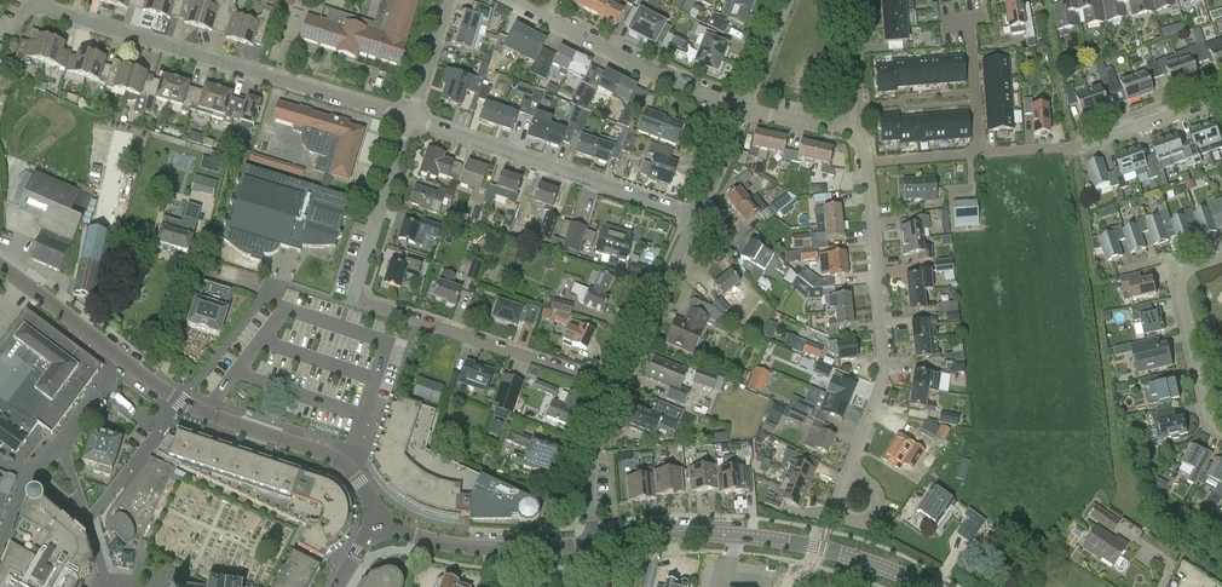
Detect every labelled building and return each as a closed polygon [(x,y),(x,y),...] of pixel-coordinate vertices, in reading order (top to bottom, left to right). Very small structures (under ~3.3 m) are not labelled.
[(114,5),(127,9),(130,0),(115,0),(114,5)] [(142,10),(156,14),(160,0),(146,0),(142,10)] [(183,0),(160,0),(156,14),(170,19),(174,4),(181,6),(183,0)] [(204,4),(198,2),(197,0),(183,0),(181,6),(189,8),(184,23),(198,27),(204,4)] [(228,0),(220,0),(210,5),(204,4),(198,27),(211,31),(216,16),(223,18),(228,0)] [(245,19),(239,17),(234,7),(236,2),(231,0),(228,0),(223,18),(222,21),(230,23),(225,38),(239,42),(245,19)] [(383,32),(366,27),(365,30),(345,24),(344,27),(308,16),(300,39),(337,50),(336,53),(343,55),(342,58),(347,59),(348,56),(356,59),(358,53),(399,66),(408,40),(406,39),(419,0),(394,0),(383,32)] [(577,5),(590,12),(596,0),(580,0),(577,5)] [(590,12),(603,18),(610,4),(603,0),(596,0),(590,12)] [(610,4),(603,18),(617,25),(624,11),(617,7),(621,0),(612,0),(610,4)] [(671,7),(680,12),(685,0),(674,0),(671,7)] [(696,0),(695,0),(685,0),(680,12),(688,16),(696,0)] [(719,1),(726,4),(721,16),(727,19),(744,26),(749,12),(719,0),(719,1)] [(719,0),(749,12),(754,0),(719,0)] [(883,14),(905,12),(904,0),(882,0),(883,14)] [(1005,2),(1007,16),(1005,17),(1006,24),(1008,24),(1010,35),(1025,33),(1026,40),(1034,39),(1031,19),(1024,20),(1020,0),(1015,0),(1013,0),(1006,0),(1007,1),(1005,2)] [(1060,26),(1071,24),(1070,13),(1078,12),(1076,0),(1060,0),(1061,5),(1054,6),(1057,26),(1060,26)] [(1078,12),(1082,11),(1084,26),(1103,23),(1099,0),(1076,0),(1078,12)] [(1106,23),(1125,19),(1121,4),(1126,3),(1126,0),(1101,0),(1106,23)] [(1126,3),(1128,2),(1131,17),(1153,12),(1150,0),(1126,0),(1126,3)] [(1155,12),(1174,7),(1172,0),(1152,0),(1155,12)] [(456,27),(459,28),(459,29),(477,34),(480,26),(487,28),(492,11),(475,5),(471,15),(464,13),(462,21),(458,20),(456,27)] [(652,17),(639,10),(633,7),(629,15),(635,18),(628,31),(630,32),(629,34),(637,39),(638,37),(641,38),(652,17)] [(511,13),(504,9),(500,17),(507,20),(511,13)] [(245,19),(239,42),(252,46),(257,31),(264,33),(271,12),(263,10),(261,15),(251,21),(245,19)] [(905,12),(883,14),(884,28),(906,26),(905,12)] [(1211,22),(1217,20),(1215,12),(1209,13),(1211,22)] [(711,16),(706,25),(724,35),(728,26),(711,16)] [(671,28),(665,24),(666,24),(652,17),(641,38),(644,40),(643,42),(651,46),(652,44),(654,45),(662,32),(667,35),(668,34),(671,28)] [(516,25),(506,44),(498,40),(492,53),(500,57),(504,50),(518,57),(531,33),(516,25)] [(716,33),(698,26),(695,33),(699,35),(694,48),(700,51),(722,60),(724,56),(726,57),(729,49),(727,48),(728,46),(714,40),(716,33)] [(906,26),(884,28),(885,42),(907,40),(906,26)] [(451,42),(455,44),(454,45),(462,48),(459,56),(474,61),(476,52),(472,51),(477,34),(459,29),(457,36),(454,36),(451,42)] [(536,59),(537,57),(546,40),(531,33),(518,57),(533,65),(529,72),(537,76),(544,63),(536,59)] [(674,37),(668,34),(667,35),(661,47),(667,50),(674,37)] [(14,59),(22,61),(31,64),(32,59),(44,63),(51,40),(38,36),(35,44),(20,39),(14,59)] [(62,52),(65,44),(51,40),(44,63),(65,69),(69,57),(70,55),(62,52)] [(1204,45),(1203,43),(1196,45),(1197,48),(1202,62),(1212,58),(1217,72),(1221,71),(1221,47),(1221,45),(1219,40),(1204,45)] [(1111,49),(1118,53),(1122,47),(1115,42),(1111,49)] [(560,69),(558,74),(565,77),(568,72),(567,72),(576,56),(561,48),(552,65),(560,69)] [(1191,50),(1195,64),(1202,62),(1197,48),(1191,50)] [(64,72),(85,78),(92,55),(79,51),(76,59),(69,57),(65,69),(64,72)] [(722,60),(700,51),(694,64),(717,74),(717,72),(720,72),(723,64),(721,63),(722,60)] [(484,54),(481,62),(488,65),(491,56),(484,54)] [(110,72),(111,69),(104,67),(106,59),(92,55),(85,78),(99,82),(106,84),(110,72)] [(568,72),(582,80),(570,104),(578,108),(579,107),(595,74),(587,70),(591,63),(576,56),(567,72),(568,72)] [(1177,60),(1185,83),(1197,79),(1190,56),(1177,60)] [(964,57),(946,58),(948,83),(966,82),(964,57)] [(946,58),(929,60),(931,84),(948,83),(946,58)] [(929,60),(912,61),(913,85),(931,84),(929,60)] [(1008,60),(983,61),(984,79),(1009,77),(1008,60)] [(1185,83),(1177,60),(1164,65),(1172,88),(1185,83)] [(912,61),(894,62),(895,66),(896,87),(913,85),(912,61)] [(1164,75),(1160,61),(1153,63),(1158,77),(1164,75)] [(544,63),(537,76),(545,80),(552,67),(544,63)] [(1146,65),(1151,79),(1158,77),(1153,63),(1146,65)] [(117,74),(110,72),(106,84),(105,87),(113,89),(126,93),(133,70),(120,66),(117,74)] [(895,66),(877,67),(878,79),(876,79),(876,87),(879,87),(879,92),(896,90),(896,87),(895,66)] [(465,91),(479,96),(484,82),(446,69),(443,78),(448,80),(441,100),(460,106),(465,91)] [(133,101),(136,100),(137,105),(142,112),(144,112),(148,97),(153,82),(153,81),(146,79),(147,74),(133,70),(126,93),(128,94),(126,100),(129,101),(131,101),(133,101)] [(1120,90),(1115,76),(1113,70),(1106,72),(1113,92),(1120,90)] [(612,96),(621,79),(606,71),(603,78),(595,74),(579,107),(587,111),(598,88),(612,96)] [(1132,76),(1140,99),(1153,94),(1145,71),(1132,76)] [(1101,80),(1106,95),(1113,92),(1106,72),(1105,72),(1107,78),(1101,80)] [(162,76),(160,84),(153,82),(148,97),(169,103),(176,80),(162,76)] [(1140,99),(1132,76),(1119,80),(1127,103),(1140,99)] [(1009,77),(984,79),(985,97),(1010,95),(1009,77)] [(617,125),(625,128),(627,128),(631,121),(644,94),(635,89),(636,86),(621,79),(612,96),(613,96),(612,98),(620,102),(624,111),(617,125)] [(188,114),(191,107),(193,99),(194,94),(187,92),(190,84),(176,80),(169,103),(183,107),(181,112),(188,114)] [(45,92),(47,85),(39,83),(37,90),(39,90),(45,92)] [(191,107),(198,109),(212,113),(218,90),(205,86),(203,94),(195,91),(194,94),(193,99),(191,107)] [(478,100),(487,103),(492,89),(483,86),(478,100)] [(1095,114),(1090,99),(1087,91),(1075,95),(1072,86),(1065,88),(1068,104),(1077,101),(1083,118),(1095,114)] [(1087,91),(1090,99),(1095,114),(1108,109),(1100,87),(1087,91)] [(231,125),(233,119),(237,104),(230,102),(232,94),(218,90),(212,113),(225,117),(223,122),(231,125)] [(535,119),(541,101),(539,100),(541,93),(535,91),(532,98),(526,116),(535,119)] [(524,95),(518,113),(526,116),(532,98),(524,95)] [(1010,95),(985,97),(987,114),(1012,112),(1010,95)] [(233,119),(240,121),(254,125),(261,102),(247,98),(244,106),(237,104),(233,119)] [(477,102),(473,100),(469,113),(473,114),(477,102)] [(480,121),(495,126),(502,109),(503,105),(493,102),(492,106),(486,104),(480,121)] [(293,131),(302,134),(301,138),(301,142),(302,145),(304,149),(306,151),(309,153),(312,155),(319,157),(315,171),(348,181),(363,131),(347,126),(348,122),(331,117),(331,119),(310,112),(310,110),(300,107),(299,109),(278,103),(274,120),(294,126),(293,131)] [(1032,104),(1024,104),(1024,115),(1032,114),(1034,136),(1040,135),(1041,137),(1047,137),(1047,135),(1049,134),(1047,111),(1033,112),(1032,104)] [(517,114),(502,109),(495,126),(511,132),(517,114)] [(593,133),(584,130),(590,113),(581,110),(579,118),(574,132),(582,135),(581,137),(575,154),(591,160),(597,142),(590,140),(593,133)] [(638,131),(676,145),(683,124),(646,110),(638,131)] [(110,120),(118,122),(120,115),(112,112),(110,120)] [(1012,112),(987,114),(988,132),(1013,130),(1012,112)] [(968,114),(950,115),(952,140),(970,138),(968,114)] [(574,132),(579,118),(570,115),(565,129),(574,132)] [(898,115),(881,116),(881,121),(879,121),(879,129),(882,129),(882,141),(900,140),(898,119),(898,115)] [(950,115),(933,116),(935,141),(952,140),(950,115)] [(933,116),(916,118),(917,142),(935,141),(933,116)] [(916,118),(898,119),(900,140),(900,143),(917,142),(916,118)] [(527,137),(543,143),(549,126),(533,120),(527,137)] [(551,121),(549,126),(543,143),(559,148),(565,131),(558,129),(560,124),(551,121)] [(627,128),(628,129),(626,135),(633,137),(635,131),(632,129),(634,122),(631,121),(627,128)] [(1221,143),(1214,122),(1202,126),(1209,147),(1221,143)] [(1209,147),(1202,126),(1190,130),(1193,141),(1187,143),(1195,165),(1202,163),(1200,157),(1210,153),(1209,147)] [(605,145),(607,138),(599,136),(597,142),(591,160),(607,165),(609,159),(618,162),(621,152),(626,135),(628,129),(627,128),(625,128),(623,134),(621,133),(619,137),(617,136),(613,148),(605,145)] [(755,131),(752,147),(750,147),(748,157),(756,158),(758,149),(767,151),(771,135),(755,131)] [(1023,134),(1015,135),(1016,143),(1023,142),(1023,134)] [(1177,134),(1165,139),(1174,165),(1184,162),(1186,168),(1195,165),(1187,143),(1181,145),(1177,134)] [(633,137),(626,135),(621,152),(629,154),(635,138),(633,137)] [(767,151),(782,155),(781,159),(789,161),(791,152),(784,150),(787,139),(771,135),(767,151)] [(202,146),(211,149),(213,142),(204,139),(202,146)] [(1160,164),(1172,160),(1174,165),(1165,139),(1153,143),(1159,162),(1153,164),(1158,177),(1164,175),(1160,164)] [(801,142),(798,153),(791,152),(789,161),(797,163),(798,158),(813,162),(817,146),(801,142)] [(648,154),(654,156),(651,165),(643,162),(639,175),(647,177),(646,178),(660,183),(660,181),(669,184),(677,162),(671,160),(674,151),(651,143),(648,154)] [(834,176),(828,175),(830,165),(829,165),(832,149),(817,146),(813,162),(822,164),(819,179),(832,182),(834,176)] [(1147,166),(1140,147),(1128,151),(1135,172),(1137,178),(1149,174),(1151,180),(1158,177),(1153,164),(1147,166)] [(453,179),(451,184),(456,186),(459,176),(449,172),(453,162),(443,159),(444,155),(428,149),(420,173),(437,178),(438,174),(453,179)] [(1116,176),(1119,186),(1121,190),(1127,188),(1123,177),(1135,172),(1128,151),(1116,155),(1122,174),(1116,176)] [(305,170),(252,154),(251,157),(249,161),(303,177),(305,170)] [(217,170),(219,161),(202,157),(200,166),(217,170)] [(1114,172),(1108,174),(1103,160),(1088,165),(1095,188),(1110,183),(1112,188),(1119,186),(1116,176),(1114,172)] [(468,162),(460,184),(475,189),(471,202),(480,206),(479,209),(474,208),(471,218),(468,224),(475,226),(482,206),(489,184),(482,181),(487,168),(468,162)] [(789,168),(798,170),(799,164),(791,162),(789,168)] [(734,171),(739,174),(743,167),(737,164),(734,171)] [(250,260),(261,263),(264,254),(268,256),(278,250),(279,246),(288,249),(290,244),(295,245),(299,246),(305,247),(312,248),(318,248),(322,248),(330,247),(333,247),(334,247),(337,237),(341,236),(339,231),(343,218),(348,215),(345,211),(349,198),(244,166),(240,179),(236,181),(238,186),(234,200),(229,202),(232,207),(228,220),(223,223),(226,227),(222,240),(223,240),(226,242),(228,244),(230,246),(235,250),(238,252),(240,254),(244,256),(247,257),(251,258),(250,260)] [(764,167),(756,166),(754,173),(762,174),(764,167)] [(68,250),(71,243),(91,198),(34,174),(34,175),(26,172),(14,200),(22,203),(20,208),(42,217),(37,229),(41,230),(29,259),(59,272),(69,250),(68,250)] [(738,189),(726,198),(736,211),(749,201),(744,194),(751,188),(746,182),(752,178),(747,172),(733,182),(738,189)] [(520,180),(502,173),(497,186),(489,184),(482,206),(483,204),(492,207),(495,197),(507,201),(506,202),(515,205),(519,195),(516,194),(520,180)] [(921,201),(936,200),(935,176),(920,177),(920,179),(903,179),(904,200),(921,199),(921,201)] [(194,178),(190,192),(197,194),(201,180),(194,178)] [(811,188),(812,193),(817,193),(826,193),(826,185),(811,185),(811,188)] [(552,213),(554,206),(552,206),(557,192),(539,186),(534,202),(545,206),(544,211),(552,213)] [(438,214),(444,197),(451,200),(454,191),(440,187),(438,194),(416,187),(411,203),(424,207),(423,209),(438,214)] [(776,213),(791,201),(785,193),(770,205),(776,213)] [(746,224),(759,214),(760,215),(767,209),(756,196),(749,201),(736,211),(746,224)] [(1140,205),(1140,204),(1138,199),(1130,202),(1132,208),(1140,205)] [(955,228),(979,226),(977,200),(953,202),(955,228)] [(815,216),(824,215),(825,224),(842,222),(840,206),(823,208),(823,201),(813,202),(815,216)] [(1217,232),(1212,217),(1220,215),(1216,201),(1208,204),(1209,209),(1195,214),(1194,214),(1197,222),(1202,237),(1217,232)] [(188,253),(200,208),(187,204),(182,223),(163,218),(157,244),(188,253)] [(1110,215),(1116,213),(1114,207),(1108,209),(1110,215)] [(1194,240),(1189,225),(1197,222),(1194,214),(1195,214),(1193,209),(1185,211),(1186,217),(1172,222),(1171,222),(1172,223),(1179,245),(1194,240)] [(1164,226),(1172,223),(1171,222),(1172,222),(1168,210),(1159,212),(1161,218),(1146,223),(1149,231),(1154,246),(1169,241),(1164,226)] [(450,211),(448,218),(467,222),(469,215),(450,211)] [(940,212),(941,220),(948,219),(947,211),(941,212),(940,212)] [(507,212),(504,221),(511,223),(513,214),(507,212)] [(546,213),(537,237),(551,242),(559,218),(546,213)] [(913,218),(914,225),(900,227),(902,242),(922,239),(921,231),(930,230),(928,216),(913,218)] [(1141,234),(1149,231),(1146,223),(1145,217),(1136,220),(1138,225),(1123,231),(1126,239),(1131,254),(1146,248),(1141,234)] [(422,247),(425,236),(437,240),(441,226),(421,220),(419,226),(404,221),(399,240),(422,247)] [(570,222),(564,220),(559,237),(566,239),(565,241),(553,237),(550,248),(578,257),(578,254),(579,254),(587,228),(570,222)] [(791,236),(792,238),(783,239),(785,249),(793,248),(793,249),(799,248),(800,251),(815,249),(816,250),(828,248),(827,240),(844,238),(842,222),(825,224),(826,234),(817,235),(817,233),(791,236)] [(609,257),(616,236),(618,229),(605,225),(603,232),(601,231),(595,253),(609,257)] [(1118,242),(1126,239),(1123,231),(1122,225),(1098,233),(1108,261),(1123,256),(1118,242)] [(85,229),(83,239),(78,264),(80,265),(74,293),(86,296),(85,297),(91,298),(91,297),(92,297),(100,262),(104,263),(110,234),(85,229)] [(126,243),(129,231),(122,229),(119,241),(126,243)] [(607,266),(616,268),(619,260),(625,261),(631,240),(629,240),(631,232),(618,229),(616,236),(609,257),(610,257),(607,266)] [(943,245),(952,243),(951,235),(941,236),(943,245)] [(932,246),(923,247),(922,239),(902,242),(903,256),(917,254),(918,262),(933,260),(932,246)] [(755,267),(760,258),(768,263),(772,256),(764,251),(750,242),(740,258),(755,267)] [(800,251),(801,260),(801,261),(817,259),(816,250),(815,249),(800,251)] [(830,277),(847,275),(845,253),(828,254),(828,253),(818,254),(820,275),(830,274),(830,277)] [(550,269),(554,258),(549,256),(545,267),(550,269)] [(400,289),(405,273),(417,276),(418,276),(419,270),(422,263),(407,258),(404,266),(391,262),(384,284),(400,289)] [(466,279),(476,283),(483,262),(473,258),(466,279)] [(211,270),(217,272),(219,263),(213,262),(211,270)] [(626,271),(648,278),(651,269),(629,262),(626,271)] [(936,274),(954,272),(953,265),(935,267),(936,274)] [(820,280),(804,268),(798,277),(812,288),(814,288),(820,280)] [(792,285),(797,276),(790,269),(783,280),(792,285)] [(454,304),(460,289),(451,286),(456,274),(444,270),(434,297),(454,304)] [(905,276),(907,294),(923,292),(933,291),(931,270),(919,271),(919,274),(905,276)] [(600,272),(592,291),(574,284),(570,294),(578,297),(578,300),(579,302),(581,304),(603,313),(609,299),(605,297),(613,278),(600,272)] [(730,291),(736,286),(739,283),(730,272),(713,286),(722,297),(730,291)] [(1132,291),(1133,300),(1156,294),(1153,279),(1137,283),(1135,275),(1121,278),(1125,293),(1132,291)] [(202,280),(196,301),(195,301),(187,326),(219,336),(227,311),(227,310),(233,290),(202,280)] [(736,298),(742,293),(736,286),(730,291),(736,298)] [(482,296),(484,290),(478,288),(476,294),(482,296)] [(812,288),(806,288),(806,300),(822,300),(822,288),(814,288),(812,288)] [(934,304),(925,305),(923,292),(907,294),(909,311),(923,310),(924,311),(935,309),(934,304)] [(849,294),(834,296),(824,297),(825,313),(835,312),(835,311),(851,310),(849,294)] [(733,314),(721,298),(713,304),(722,316),(722,315),(726,320),(739,326),(742,318),(733,314)] [(570,315),(573,305),(553,300),(550,310),(570,315)] [(523,323),(533,326),(538,310),(521,305),(520,309),(498,302),(496,309),(494,308),(491,316),(493,316),(492,318),(494,319),(500,321),(501,321),(517,327),(519,320),(524,322),(523,323)] [(958,312),(957,302),(937,304),(938,314),(958,312)] [(1134,322),(1141,320),(1145,335),(1165,331),(1160,310),(1153,311),(1151,303),(1131,308),(1134,322)] [(51,328),(26,309),(0,344),(0,403),(25,417),(24,417),(36,423),(38,425),(52,435),(103,367),(51,328)] [(552,312),(543,310),(541,318),(550,320),(552,312)] [(705,317),(689,310),(681,328),(673,325),(668,337),(670,338),(668,343),(692,354),(699,338),(696,337),(705,317)] [(837,327),(853,326),(851,310),(835,311),(835,312),(836,320),(828,321),(829,330),(825,330),(826,335),(829,336),(838,335),(837,327)] [(946,314),(947,324),(960,322),(958,312),(946,314)] [(554,322),(565,327),(569,318),(558,313),(554,322)] [(1103,314),(1104,321),(1112,320),(1110,313),(1103,314)] [(805,324),(807,319),(799,315),(797,320),(805,324)] [(910,324),(912,341),(936,338),(936,337),(937,336),(937,331),(935,330),(935,326),(936,326),(935,318),(925,319),(925,322),(910,324)] [(714,327),(724,332),(728,324),(720,320),(718,319),(716,323),(714,327)] [(585,351),(594,332),(588,329),(589,325),(571,321),(562,341),(564,341),(562,344),(570,348),(572,345),(585,351)] [(415,344),(420,329),(405,324),(400,338),(415,344)] [(774,333),(767,330),(764,337),(772,340),(774,333)] [(797,339),(789,336),(785,346),(793,349),(797,339)] [(915,359),(929,357),(930,360),(940,359),(939,351),(937,351),(936,338),(912,341),(915,359)] [(797,339),(793,349),(793,351),(802,355),(803,352),(806,342),(797,339)] [(837,360),(856,358),(854,343),(837,345),(837,341),(827,342),(828,353),(837,357),(837,360)] [(823,348),(806,342),(803,352),(804,353),(803,356),(818,362),(823,348)] [(1173,366),(1168,346),(1134,354),(1138,373),(1173,366)] [(944,355),(945,362),(961,360),(960,353),(944,355)] [(646,378),(669,388),(665,398),(684,406),(690,392),(680,388),(687,372),(654,358),(646,378)] [(832,367),(817,361),(813,372),(828,379),(832,367)] [(486,392),(493,371),(466,363),(459,383),(486,392)] [(943,373),(961,374),(961,363),(943,363),(943,373)] [(755,391),(764,369),(756,366),(747,388),(755,391)] [(531,368),(528,374),(535,377),(536,377),(539,370),(531,367),(531,368)] [(742,379),(746,371),(739,368),(735,376),(742,379)] [(713,391),(717,376),(698,369),(693,385),(713,391)] [(930,373),(930,372),(913,370),(911,388),(939,392),(941,373),(933,372),(930,373)] [(454,392),(460,375),(452,373),(446,390),(454,392)] [(513,414),(524,382),(504,375),(493,407),(513,414)] [(838,388),(834,397),(834,398),(848,403),(855,387),(842,381),(843,379),(834,376),(830,384),(838,388)] [(1144,391),(1150,389),(1152,398),(1158,397),(1160,405),(1172,403),(1171,400),(1180,398),(1176,382),(1165,385),(1163,376),(1142,381),(1144,391)] [(437,404),(443,388),(419,379),(413,395),(437,404)] [(555,397),(559,389),(537,380),(534,388),(555,397)] [(1128,391),(1126,384),(1117,386),(1119,393),(1128,391)] [(926,403),(927,391),(938,393),(939,392),(911,388),(909,405),(924,407),(923,411),(934,413),(935,405),(926,403)] [(575,411),(581,396),(569,391),(564,406),(553,402),(547,418),(570,427),(576,411),(575,411)] [(791,408),(791,409),(807,416),(814,419),(818,421),(829,425),(833,417),(841,420),(848,403),(834,398),(834,397),(820,391),(820,392),(819,392),(818,392),(813,405),(799,399),(795,409),(791,408)] [(625,426),(653,438),(656,432),(668,437),(670,430),(674,432),(677,426),(689,431),(694,419),(683,414),(683,413),(652,400),(648,411),(634,405),(625,426)] [(710,402),(705,400),(702,409),(695,407),(693,412),(705,416),(710,402)] [(38,425),(36,423),(24,417),(25,417),(0,403),(0,447),(1,448),(3,445),(16,455),(27,441),(26,440),(38,425)] [(451,518),(459,519),(460,515),(470,515),(471,498),(481,477),(423,450),(434,419),(391,405),(373,461),(380,472),(377,474),(383,482),(393,492),(404,501),(409,504),(423,510),(437,515),(451,518)] [(1152,413),(1155,424),(1158,440),(1188,434),(1184,417),(1177,419),(1174,408),(1152,413)] [(791,409),(787,419),(803,425),(807,416),(791,409)] [(940,413),(939,423),(958,426),(960,416),(940,413)] [(814,419),(803,446),(814,451),(815,449),(827,454),(834,437),(826,433),(829,425),(818,421),(814,419)] [(932,441),(940,427),(927,420),(919,434),(932,441)] [(494,421),(489,434),(497,437),(502,424),(494,421)] [(777,426),(766,421),(762,430),(773,435),(777,426)] [(946,439),(950,430),(941,426),(937,435),(946,439)] [(334,483),(328,480),(309,474),(308,475),(309,475),(308,478),(301,476),(300,475),(301,474),(300,473),(299,475),(290,473),(292,468),(176,430),(176,431),(178,432),(175,442),(169,439),(156,456),(308,527),(298,545),(324,560),(329,551),(334,549),(339,545),(344,540),(348,535),(350,529),(352,522),(353,516),(352,510),(352,509),(350,503),(348,497),(344,491),(339,486),(334,483)] [(509,430),(505,441),(528,451),(525,458),(514,454),(511,461),(522,465),(522,466),(549,477),(560,450),(533,439),(533,440),(509,430)] [(112,472),(116,459),(122,440),(93,432),(84,463),(95,467),(93,473),(110,478),(111,472),(112,472)] [(897,434),(881,460),(899,470),(902,464),(903,465),(912,470),(923,451),(915,446),(914,445),(897,434)] [(1191,445),(1181,463),(1194,470),(1188,481),(1196,486),(1213,454),(1206,450),(1205,452),(1191,445)] [(782,457),(792,461),(787,473),(810,482),(815,469),(797,462),(800,455),(785,450),(782,457)] [(755,453),(756,460),(762,463),(763,463),(765,460),(764,455),(761,453),(755,453)] [(690,492),(704,491),(701,454),(695,455),(696,467),(688,468),(690,492)] [(717,465),(707,466),(706,454),(701,454),(704,491),(718,489),(716,469),(717,469),(717,465)] [(1218,507),(1221,499),(1221,461),(1217,458),(1207,477),(1219,484),(1209,502),(1218,507)] [(108,524),(108,527),(114,526),(114,528),(115,532),(117,536),(119,539),(122,542),(125,544),(127,545),(128,545),(129,545),(130,545),(131,545),(132,544),(133,543),(134,543),(134,542),(134,541),(140,543),(174,469),(153,459),(113,511),(111,514),(110,517),(109,521),(108,524)] [(964,481),(970,461),(963,459),(956,478),(964,481)] [(756,460),(756,461),(753,469),(759,471),(762,463),(756,460)] [(716,469),(718,489),(718,494),(732,492),(730,461),(724,461),(725,468),(717,469),(716,469)] [(745,466),(736,467),(735,467),(734,461),(730,461),(732,492),(747,491),(745,466)] [(682,468),(673,469),(672,462),(667,463),(670,494),(684,492),(682,468)] [(655,471),(655,474),(656,474),(657,495),(670,494),(667,463),(661,463),(662,470),(655,471)] [(176,469),(174,473),(185,478),(187,474),(176,469)] [(634,470),(635,476),(626,477),(628,501),(643,500),(640,469),(634,470)] [(657,495),(656,474),(655,474),(655,471),(645,472),(645,469),(640,469),(643,500),(658,499),(657,495)] [(10,475),(0,471),(0,511),(9,489),(12,480),(10,475)] [(780,480),(784,482),(782,487),(805,495),(810,482),(787,473),(787,474),(783,472),(780,480)] [(180,477),(172,474),(170,478),(177,482),(180,477)] [(536,503),(534,501),(481,477),(471,498),(470,515),(470,519),(519,519),(521,521),(522,522),(524,523),(526,523),(528,524),(530,523),(532,523),(534,522),(536,521),(537,519),(538,518),(539,516),(540,514),(540,512),(540,510),(539,508),(538,506),(537,504),(536,503)] [(1161,480),(1157,487),(1164,491),(1168,484),(1161,480)] [(805,495),(782,487),(777,499),(767,495),(765,503),(779,509),(782,501),(800,508),(805,495)] [(936,524),(953,501),(933,487),(917,510),(936,524)] [(94,565),(85,540),(86,539),(76,530),(75,531),(44,503),(42,501),(42,499),(42,496),(40,492),(36,490),(33,489),(28,491),(26,493),(24,496),(24,499),(24,502),(25,503),(27,505),(11,547),(9,552),(10,552),(3,567),(1,571),(2,571),(0,576),(0,586),(81,586),(94,565)] [(1097,507),(1090,518),(1112,533),(1119,522),(1097,507)] [(968,519),(962,527),(976,536),(986,522),(969,510),(964,516),(968,519)] [(1080,537),(1084,532),(1076,527),(1073,532),(1080,537)] [(1112,565),(1126,544),(1115,537),(1113,540),(1095,528),(1082,549),(1091,554),(1092,552),(1112,565)] [(281,575),(274,586),(310,586),(320,568),(292,554),(284,569),(283,568),(282,568),(281,568),(280,569),(279,570),(279,571),(279,572),(279,573),(280,574),(281,575)] [(402,586),(401,581),(401,580),(400,579),(399,577),(398,577),(395,574),(392,573),(388,572),(387,572),(386,572),(371,578),(368,582),(364,580),(360,586),(402,586)] [(251,585),(242,584),(243,583),(243,582),(240,584),(226,582),(227,580),(225,579),(224,582),(209,580),(208,578),(206,579),(208,581),(207,582),(204,582),(203,580),(202,581),(203,582),(202,586),(251,586),(251,585)] [(444,580),(440,579),(438,580),(435,586),(436,586),(465,586),(444,580)]
